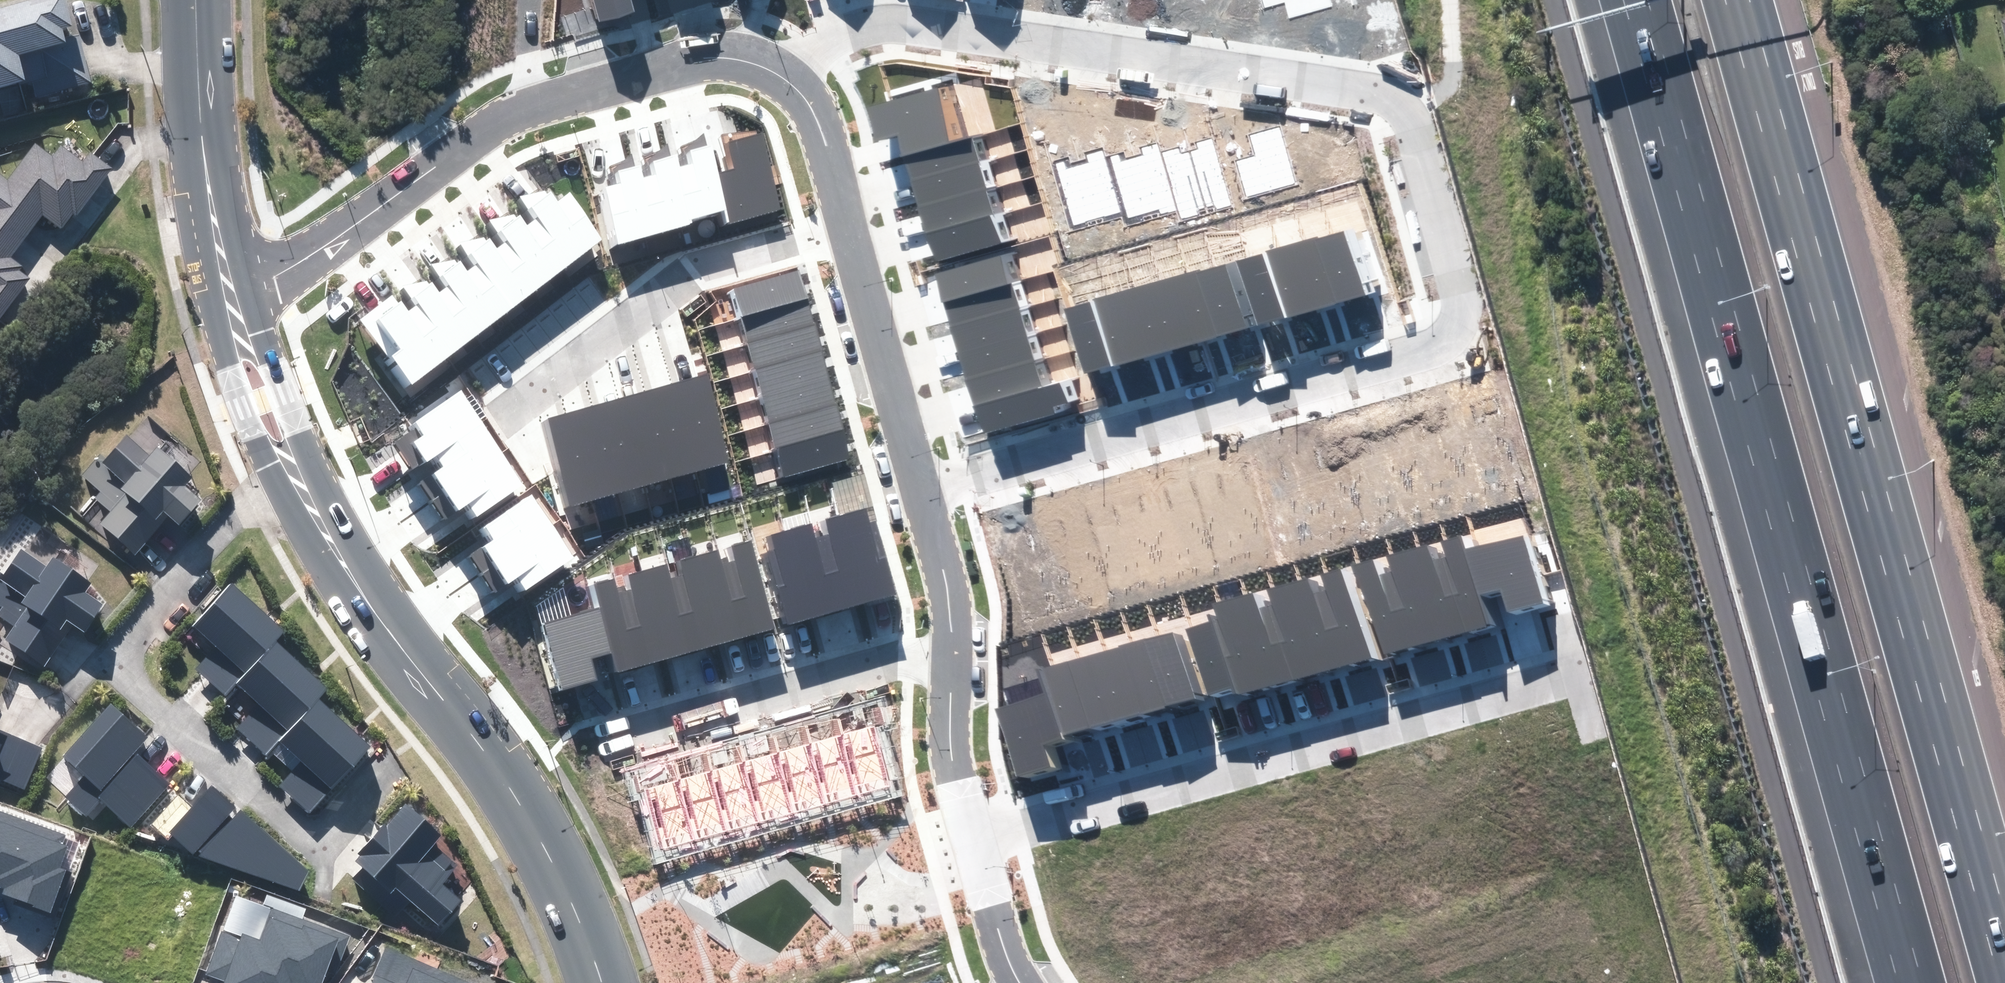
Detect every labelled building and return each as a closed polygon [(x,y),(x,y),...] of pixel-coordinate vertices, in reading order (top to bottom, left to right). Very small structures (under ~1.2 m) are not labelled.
[(21,83),(21,85),(33,81),(38,97),(92,82),(79,36),(66,40),(63,30),(72,28),(64,0),(40,0),(0,11),(0,10),(0,89),(21,83)] [(598,23),(636,12),(633,0),(592,0),(598,23)] [(1309,0),(1262,0),(1264,8),(1285,2),(1289,18),(1313,12),(1309,0)] [(1313,12),(1331,6),(1329,0),(1309,0),(1313,12)] [(905,158),(962,141),(947,85),(867,106),(877,141),(898,135),(905,158)] [(1255,156),(1236,161),(1246,197),(1296,183),(1280,127),(1249,136),(1255,156)] [(730,214),(720,174),(711,146),(707,147),(703,133),(678,155),(697,223),(730,214)] [(779,208),(761,135),(729,143),(736,170),(720,174),(730,214),(731,220),(779,208)] [(912,181),(988,159),(982,135),(962,141),(905,158),(912,181)] [(1197,150),(1189,152),(1206,214),(1231,207),(1212,138),(1195,143),(1197,150)] [(1141,154),(1133,156),(1151,218),(1176,211),(1160,153),(1156,142),(1139,146),(1141,154)] [(697,223),(678,155),(671,157),(668,144),(647,160),(649,165),(639,167),(642,178),(656,237),(697,223)] [(31,278),(21,270),(23,268),(11,259),(44,215),(61,228),(73,212),(78,216),(113,169),(92,153),(83,164),(61,147),(53,157),(36,145),(8,183),(0,177),(0,319),(31,278)] [(1087,159),(1079,161),(1096,223),(1121,216),(1105,157),(1102,147),(1085,152),(1087,159)] [(1206,214),(1189,152),(1181,154),(1179,147),(1160,153),(1176,211),(1179,221),(1206,214)] [(1151,218),(1133,156),(1125,158),(1123,151),(1105,157),(1121,216),(1124,225),(1151,218)] [(598,191),(612,247),(656,237),(642,178),(639,167),(640,165),(635,167),(632,154),(612,167),(617,186),(598,191)] [(1096,223),(1079,161),(1071,163),(1069,156),(1052,161),(1071,230),(1096,223)] [(919,208),(996,186),(988,159),(912,181),(919,208)] [(927,235),(1004,213),(996,186),(919,208),(927,235)] [(569,265),(602,239),(571,192),(558,201),(551,192),(547,194),(545,191),(518,197),(535,219),(569,265)] [(935,262),(1012,240),(1004,213),(927,235),(935,262)] [(536,290),(569,265),(535,219),(527,225),(520,215),(516,217),(514,214),(487,221),(504,244),(536,290)] [(1366,225),(1344,231),(1362,296),(1384,291),(1366,225)] [(1344,231),(1318,238),(1335,304),(1362,296),(1344,231)] [(506,313),(536,290),(504,244),(497,248),(490,238),(486,240),(483,237),(458,245),(474,267),(506,313)] [(1318,238),(1277,249),(1295,315),(1335,304),(1318,238)] [(1277,249),(1247,257),(1265,323),(1295,315),(1277,249)] [(943,301),(1020,278),(1012,251),(935,274),(943,301)] [(1247,257),(1216,266),(1235,331),(1265,323),(1247,257)] [(477,335),(506,313),(474,267),(468,271),(461,260),(456,262),(454,259),(429,266),(445,289),(477,335)] [(1216,266),(1186,274),(1204,340),(1235,331),(1216,266)] [(729,292),(738,321),(807,302),(798,272),(729,292)] [(1186,274),(1155,283),(1174,348),(1204,340),(1186,274)] [(951,327),(1028,304),(1020,278),(943,301),(951,327)] [(449,356),(477,335),(445,289),(439,293),(431,282),(427,284),(424,281),(401,288),(414,307),(449,356)] [(1155,283),(1125,292),(1144,357),(1174,348),(1155,283)] [(1125,292),(1095,300),(1114,366),(1144,357),(1125,292)] [(449,356),(414,307),(409,310),(402,301),(398,304),(393,296),(359,320),(407,386),(449,356)] [(1095,300),(1064,309),(1083,375),(1114,366),(1095,300)] [(738,321),(745,346),(814,326),(807,302),(738,321)] [(959,355),(1036,332),(1028,304),(951,327),(959,355)] [(745,346),(754,375),(822,356),(814,326),(745,346)] [(967,381),(1044,357),(1036,332),(959,355),(967,381)] [(754,375),(761,399),(829,380),(822,356),(754,375)] [(975,407),(1052,383),(1044,357),(967,381),(975,407)] [(699,471),(730,463),(707,375),(675,383),(699,471)] [(1077,400),(1070,377),(1052,383),(975,407),(984,436),(1070,409),(1068,402),(1077,400)] [(761,399),(768,424),(837,405),(829,380),(761,399)] [(672,479),(699,471),(675,383),(648,391),(672,479)] [(482,423),(461,391),(408,427),(411,431),(394,443),(412,470),(431,457),(482,423)] [(644,486),(672,479),(648,391),(621,398),(644,486)] [(619,492),(644,486),(621,398),(595,405),(619,492)] [(594,499),(619,492),(595,405),(570,412),(594,499)] [(768,424),(775,448),(843,430),(837,405),(768,424)] [(564,507),(594,499),(570,412),(541,420),(564,507)] [(430,500),(502,453),(482,423),(431,457),(436,464),(416,477),(430,500)] [(775,448),(783,478),(851,459),(843,430),(775,448)] [(102,523),(137,553),(169,515),(180,524),(201,499),(185,485),(192,477),(157,447),(150,455),(126,434),(106,458),(101,454),(84,475),(102,490),(96,498),(111,511),(102,523)] [(523,484),(502,453),(430,500),(446,523),(466,510),(471,518),(523,484)] [(481,573),(552,526),(531,495),(480,528),(486,537),(465,550),(481,573)] [(873,505),(837,516),(861,604),(896,595),(873,505)] [(829,534),(814,538),(834,612),(861,604),(837,516),(825,519),(829,534)] [(810,524),(784,531),(808,619),(834,612),(814,538),(810,524)] [(573,557),(552,526),(481,573),(495,596),(515,583),(521,591),(573,557)] [(808,619),(784,531),(769,535),(773,552),(764,554),(783,626),(808,619)] [(1525,531),(1473,547),(1488,594),(1501,590),(1509,614),(1547,602),(1525,531)] [(1469,532),(1443,539),(1472,631),(1490,626),(1480,596),(1488,594),(1473,547),(1469,532)] [(1443,539),(1418,547),(1446,639),(1472,631),(1443,539)] [(727,556),(720,558),(742,638),(775,629),(751,542),(731,547),(735,561),(729,562),(727,556)] [(1418,547),(1392,555),(1421,647),(1446,639),(1418,547)] [(44,665),(72,623),(84,631),(102,605),(84,593),(91,583),(53,558),(47,566),(21,548),(3,574),(0,571),(0,604),(3,606),(0,611),(0,616),(15,626),(6,639),(44,665)] [(718,550),(691,557),(716,645),(742,638),(720,558),(718,550)] [(1392,555),(1356,566),(1385,658),(1421,647),(1392,555)] [(676,576),(669,578),(689,653),(716,645),(691,557),(673,563),(676,576)] [(1349,564),(1326,571),(1353,661),(1377,653),(1349,564)] [(689,653),(669,578),(666,565),(640,571),(662,660),(689,653)] [(662,660),(640,571),(628,575),(632,590),(626,591),(625,585),(616,587),(636,667),(662,660)] [(1326,571),(1301,578),(1328,668),(1353,661),(1326,571)] [(636,667),(616,587),(613,577),(594,581),(601,610),(611,653),(616,672),(636,667)] [(1301,578),(1273,586),(1299,676),(1328,668),(1301,578)] [(275,641),(283,631),(232,585),(194,626),(215,645),(195,668),(224,695),(236,682),(275,641)] [(1273,586),(1246,594),(1273,684),(1299,676),(1273,586)] [(1212,604),(1217,621),(1239,694),(1273,684),(1246,594),(1212,604)] [(611,653),(601,610),(543,625),(560,690),(598,680),(593,658),(611,653)] [(1217,621),(1188,629),(1210,703),(1239,694),(1217,621)] [(1180,626),(1160,633),(1181,701),(1202,695),(1180,626)] [(1132,641),(1153,710),(1181,701),(1160,633),(1132,641)] [(319,700),(328,690),(275,641),(236,682),(260,704),(239,727),(269,754),(281,741),(319,700)] [(1106,649),(1127,718),(1153,710),(1132,641),(1106,649)] [(1076,659),(1097,727),(1127,718),(1106,649),(1076,659)] [(1046,692),(1061,738),(1097,727),(1076,659),(1039,670),(1046,692)] [(1061,738),(1046,692),(996,709),(1018,786),(1060,773),(1053,750),(1064,747),(1061,738)] [(311,811),(370,747),(319,700),(281,741),(302,761),(281,783),(311,811)] [(148,737),(111,702),(61,756),(83,776),(65,795),(86,815),(102,798),(131,824),(169,783),(135,751),(148,737)] [(829,721),(850,798),(855,797),(882,790),(861,712),(829,721)] [(797,729),(818,807),(825,805),(850,798),(829,721),(797,729)] [(765,738),(786,815),(794,813),(818,807),(797,729),(765,738)] [(42,748),(0,730),(0,779),(24,790),(42,748)] [(733,747),(754,824),(762,822),(786,815),(765,738),(733,747)] [(701,755),(722,833),(729,831),(754,824),(733,747),(701,755)] [(669,764),(689,841),(696,839),(722,833),(701,755),(669,764)] [(633,773),(654,851),(662,849),(689,841),(669,764),(633,773)] [(299,891),(308,871),(241,810),(232,819),(228,815),(236,807),(212,785),(169,832),(193,855),(197,851),(201,852),(198,857),(299,891)] [(362,868),(353,878),(395,916),(409,900),(439,926),(462,900),(442,885),(457,866),(434,844),(442,835),(405,804),(387,825),(384,823),(357,854),(359,856),(354,861),(362,868)] [(65,835),(0,811),(0,888),(2,889),(1,894),(51,912),(66,870),(60,868),(67,847),(61,845),(65,835)] [(351,935),(269,905),(258,936),(242,930),(239,938),(223,932),(207,973),(227,981),(226,982),(324,982),(331,962),(340,966),(351,935)] [(386,946),(373,977),(374,978),(372,982),(472,982),(386,946)]
